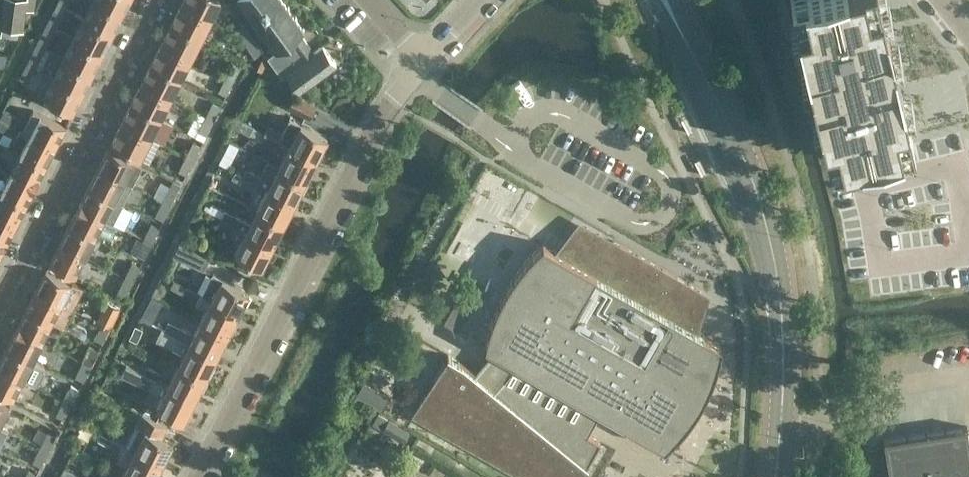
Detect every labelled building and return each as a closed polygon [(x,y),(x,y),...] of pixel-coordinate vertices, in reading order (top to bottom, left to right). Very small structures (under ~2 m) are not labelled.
[(27,0),(2,0),(0,12),(0,27),(23,30),(27,0)] [(83,17),(112,31),(122,11),(99,0),(91,0),(83,17)] [(122,11),(127,0),(99,0),(122,11)] [(181,3),(210,18),(220,0),(183,0),(181,3)] [(299,89),(337,62),(324,44),(315,50),(301,30),(304,28),(284,0),(249,0),(250,1),(246,4),(277,47),(267,54),(282,75),(287,72),(299,89)] [(883,12),(880,1),(880,0),(791,0),(828,156),(912,136),(883,12)] [(200,38),(210,18),(181,3),(171,23),(200,38)] [(54,9),(47,24),(54,27),(61,13),(54,9)] [(83,17),(73,37),(102,51),(112,31),(83,17)] [(190,58),(200,38),(171,23),(161,43),(190,58)] [(47,41),(54,27),(47,24),(41,38),(47,41)] [(243,25),(237,29),(246,42),(252,38),(243,25)] [(92,71),(102,51),(73,37),(63,56),(92,71)] [(261,51),(253,40),(252,38),(246,42),(254,56),(261,51)] [(161,43),(151,62),(180,77),(190,58),(161,43)] [(34,49),(26,63),(34,67),(41,53),(34,49)] [(81,91),(92,71),(63,56),(53,76),(81,91)] [(151,62),(141,82),(170,97),(180,77),(151,62)] [(233,62),(226,76),(233,79),(240,65),(233,62)] [(27,81),(34,67),(26,63),(19,77),(27,81)] [(261,70),(264,83),(275,80),(271,67),(261,70)] [(71,111),(81,91),(53,76),(42,97),(71,111)] [(219,90),(225,94),(233,79),(226,76),(219,90)] [(141,82),(131,102),(160,117),(170,97),(141,82)] [(309,118),(316,104),(294,93),(287,107),(309,118)] [(150,137),(160,117),(131,102),(121,122),(150,137)] [(213,102),(206,115),(213,119),(220,105),(213,102)] [(0,116),(0,118),(15,125),(19,117),(3,109),(0,116)] [(64,125),(39,113),(29,132),(54,145),(64,125)] [(199,130),(206,133),(213,119),(206,115),(199,130)] [(15,125),(0,118),(0,128),(10,133),(15,125)] [(111,142),(140,157),(150,137),(121,122),(111,142)] [(264,132),(317,159),(328,137),(301,123),(294,137),(268,124),(264,132)] [(29,132),(19,151),(45,164),(54,145),(29,132)] [(280,166),(306,179),(317,159),(264,132),(260,140),(273,146),(272,148),(285,154),(280,166)] [(228,164),(238,143),(230,139),(219,159),(228,164)] [(193,141),(186,155),(193,159),(200,145),(193,141)] [(142,165),(126,157),(108,148),(98,167),(132,185),(142,165)] [(19,151),(10,170),(35,183),(45,164),(19,151)] [(186,173),(193,159),(186,155),(179,169),(186,173)] [(268,160),(268,161),(261,175),(246,167),(242,174),(257,181),(269,187),(268,188),(295,201),(306,179),(280,166),(268,160)] [(98,167),(88,186),(122,204),(132,185),(98,167)] [(10,170),(0,189),(25,202),(35,183),(10,170)] [(253,188),(257,181),(242,174),(238,181),(253,188)] [(169,185),(162,200),(171,204),(178,189),(169,185)] [(88,186),(78,205),(104,218),(104,219),(112,223),(122,204),(88,186)] [(268,188),(257,209),(284,223),(295,201),(268,188)] [(0,189),(0,213),(16,221),(25,202),(0,189)] [(155,214),(163,219),(171,204),(162,200),(155,214)] [(78,205),(69,224),(95,237),(104,219),(104,218),(78,205)] [(220,217),(273,244),(284,223),(257,209),(251,222),(238,216),(237,217),(224,210),(220,217)] [(6,241),(16,221),(0,213),(0,238),(6,241)] [(273,244),(220,217),(217,224),(231,231),(229,234),(242,240),(235,253),(262,267),(273,244)] [(151,223),(143,238),(151,243),(159,227),(151,223)] [(85,256),(90,247),(95,237),(69,224),(59,243),(85,256)] [(487,344),(500,352),(487,375),(449,354),(417,412),(525,476),(580,476),(599,443),(586,436),(599,412),(663,448),(673,438),(683,427),(692,415),(700,402),(707,388),(712,374),(717,360),(720,346),(678,322),(698,286),(613,238),(609,245),(578,227),(564,252),(544,241),(533,252),(524,263),(515,275),(507,288),(500,301),(494,315),(490,329),(487,344)] [(136,253),(144,257),(151,243),(143,238),(136,253)] [(209,258),(188,246),(178,242),(172,253),(203,270),(209,258)] [(75,276),(77,272),(85,256),(59,243),(49,262),(75,276)] [(132,281),(140,265),(131,261),(124,277),(132,281)] [(61,303),(71,283),(46,270),(35,290),(61,303)] [(203,294),(239,313),(250,291),(214,272),(203,294)] [(125,295),(132,281),(124,277),(117,291),(125,295)] [(227,334),(238,313),(239,313),(203,294),(185,286),(177,282),(174,289),(182,293),(196,300),(195,302),(207,308),(200,321),(227,334)] [(35,290),(26,309),(51,322),(61,303),(35,290)] [(473,303),(459,295),(444,322),(458,330),(473,303)] [(97,321),(101,323),(109,327),(120,306),(107,300),(97,321)] [(26,309),(16,328),(41,341),(51,322),(26,309)] [(161,327),(216,356),(227,334),(200,321),(194,333),(181,326),(180,327),(167,321),(169,317),(156,311),(150,322),(161,327)] [(94,337),(102,341),(109,327),(101,323),(94,337)] [(216,356),(161,327),(156,338),(184,352),(179,363),(206,377),(216,356)] [(16,328),(6,347),(32,360),(41,341),(16,328)] [(89,345),(82,361),(90,365),(98,350),(89,345)] [(0,359),(0,368),(22,379),(32,360),(6,347),(0,359)] [(82,361),(74,375),(83,380),(90,365),(82,361)] [(183,421),(195,398),(168,385),(168,384),(157,378),(156,379),(142,372),(142,371),(126,363),(120,373),(163,394),(156,407),(183,421)] [(195,398),(206,377),(179,363),(168,384),(168,385),(195,398)] [(146,364),(142,371),(142,372),(156,379),(157,378),(160,372),(146,364)] [(12,399),(22,379),(0,368),(0,393),(12,399)] [(382,410),(390,395),(363,380),(355,395),(382,410)] [(70,384),(62,399),(71,404),(79,388),(70,384)] [(71,404),(62,399),(56,413),(64,417),(71,404)] [(173,441),(162,436),(168,425),(143,412),(137,424),(126,445),(125,445),(161,464),(173,441)] [(409,431),(377,413),(371,424),(403,443),(409,431)] [(966,427),(883,440),(889,476),(968,476),(968,445),(966,427)] [(47,430),(39,446),(48,450),(55,435),(47,430)] [(161,464),(125,445),(126,445),(123,444),(122,443),(109,436),(105,444),(119,450),(117,454),(129,460),(124,471),(135,476),(154,476),(161,464)] [(32,460),(41,465),(48,450),(39,446),(32,460)] [(56,476),(75,476),(78,471),(63,463),(56,476)] [(24,476),(34,476),(36,473),(28,469),(24,476)]
